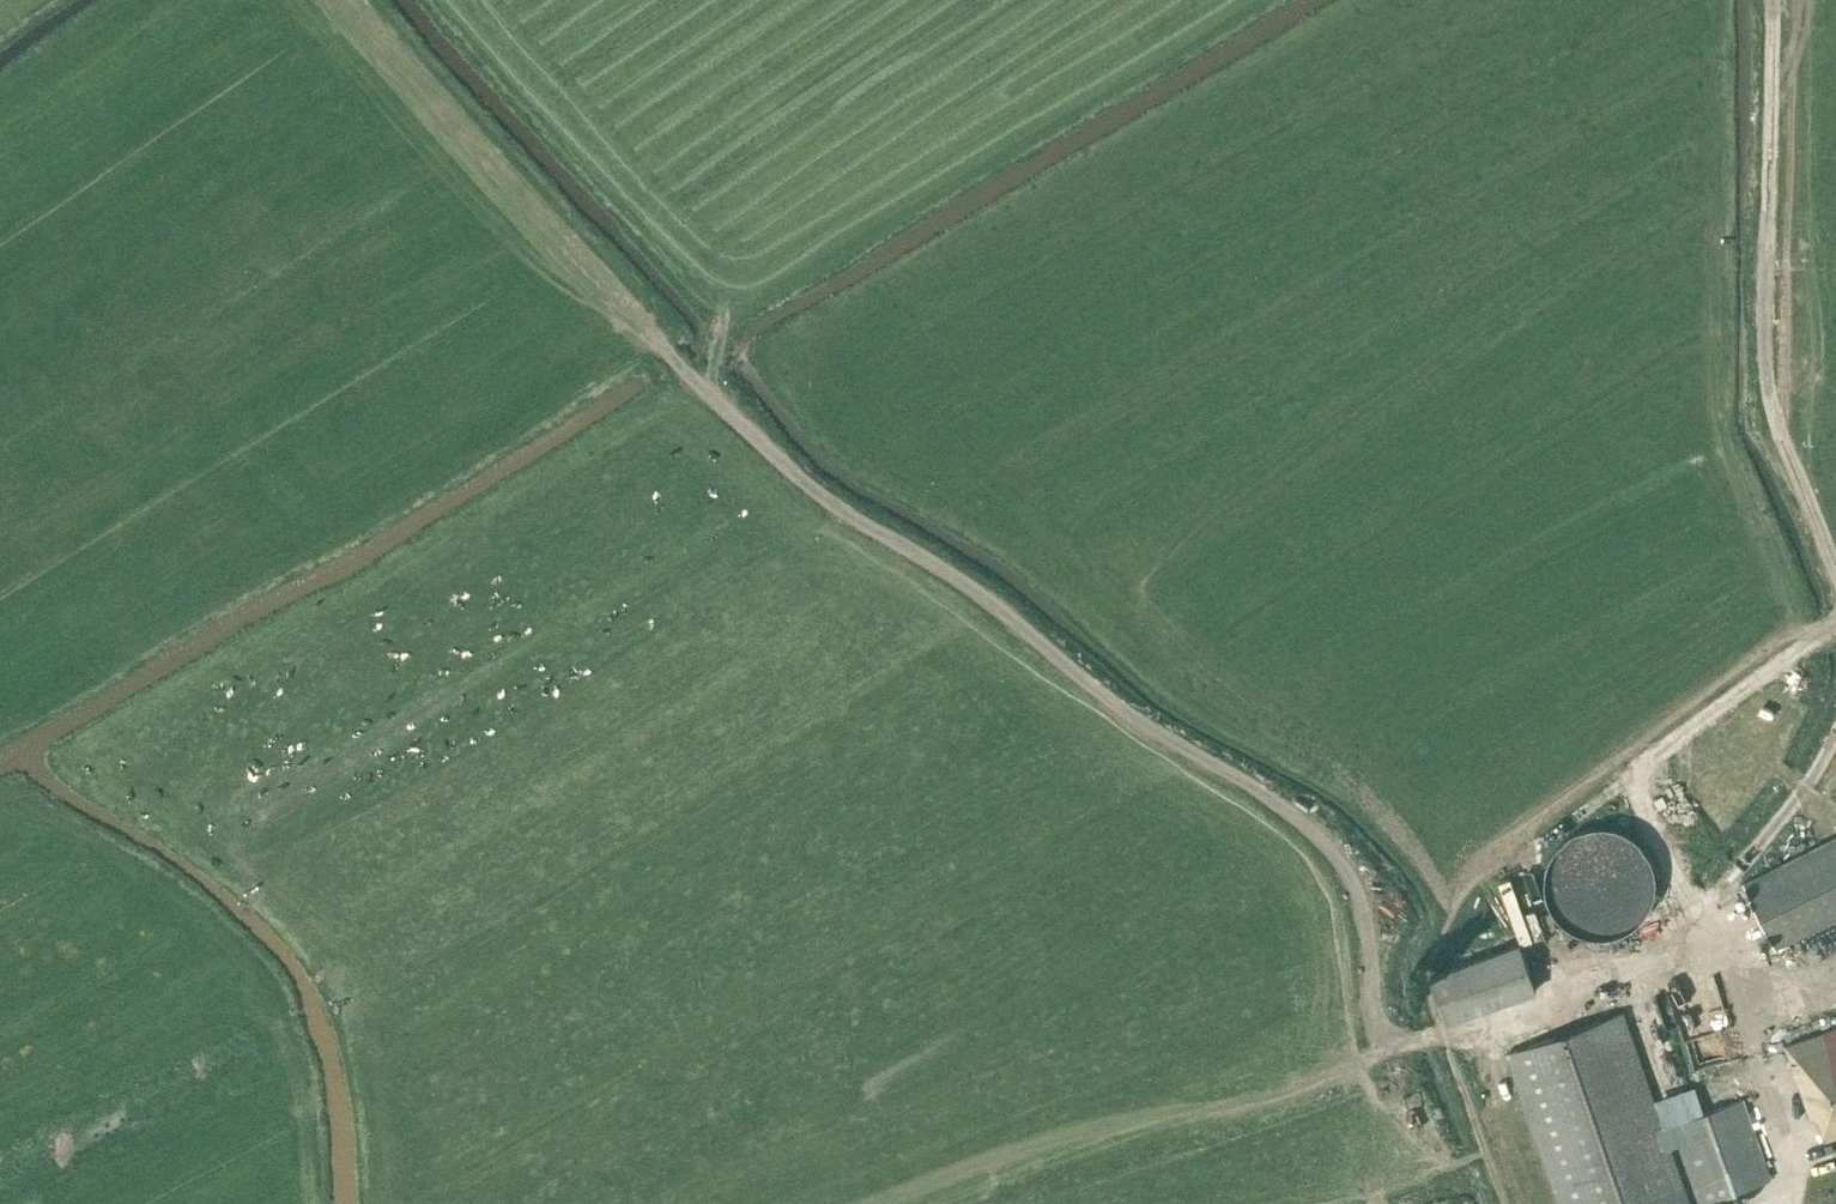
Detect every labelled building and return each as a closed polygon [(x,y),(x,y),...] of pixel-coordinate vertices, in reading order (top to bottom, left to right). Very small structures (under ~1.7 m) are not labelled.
[(1605,827),(1602,826),(1598,826),(1593,827),(1589,827),(1585,828),(1578,830),(1575,832),(1572,833),(1569,835),(1566,837),(1563,840),(1560,842),(1558,845),(1555,847),(1553,850),(1550,855),(1548,858),(1547,862),(1546,865),(1545,869),(1544,872),(1543,876),(1543,879),(1543,885),(1543,889),(1544,892),(1545,896),(1546,899),(1547,903),(1548,906),(1550,909),(1552,912),(1554,915),(1556,918),(1559,921),(1561,924),(1564,926),(1567,928),(1572,931),(1573,932),(1575,933),(1580,935),(1583,936),(1587,937),(1592,938),(1596,938),(1602,938),(1609,937),(1614,936),(1618,935),(1621,934),(1624,932),(1628,930),(1632,927),(1634,926),(1636,924),(1639,921),(1641,918),(1644,916),(1647,911),(1649,908),(1650,905),(1651,901),(1653,898),(1654,894),(1654,890),(1655,887),(1655,883),(1655,880),(1654,876),(1654,872),(1653,869),(1652,865),(1651,862),(1649,858),(1648,855),(1646,852),(1645,850),(1643,848),(1640,845),(1638,842),(1635,840),(1631,836),(1629,835),(1626,833),(1623,832),(1620,830),(1616,829),(1613,828),(1609,827),(1605,827)] [(1741,883),(1774,949),(1835,919),(1835,836),(1741,883)] [(1446,1022),(1536,990),(1519,944),(1429,977),(1446,1022)] [(1646,1080),(1622,1013),(1505,1054),(1558,1203),(1689,1203),(1668,1145),(1677,1142),(1699,1203),(1770,1179),(1742,1100),(1662,1128),(1646,1080)] [(1835,1136),(1835,1028),(1785,1046),(1811,1120),(1815,1119),(1823,1141),(1835,1136)]
